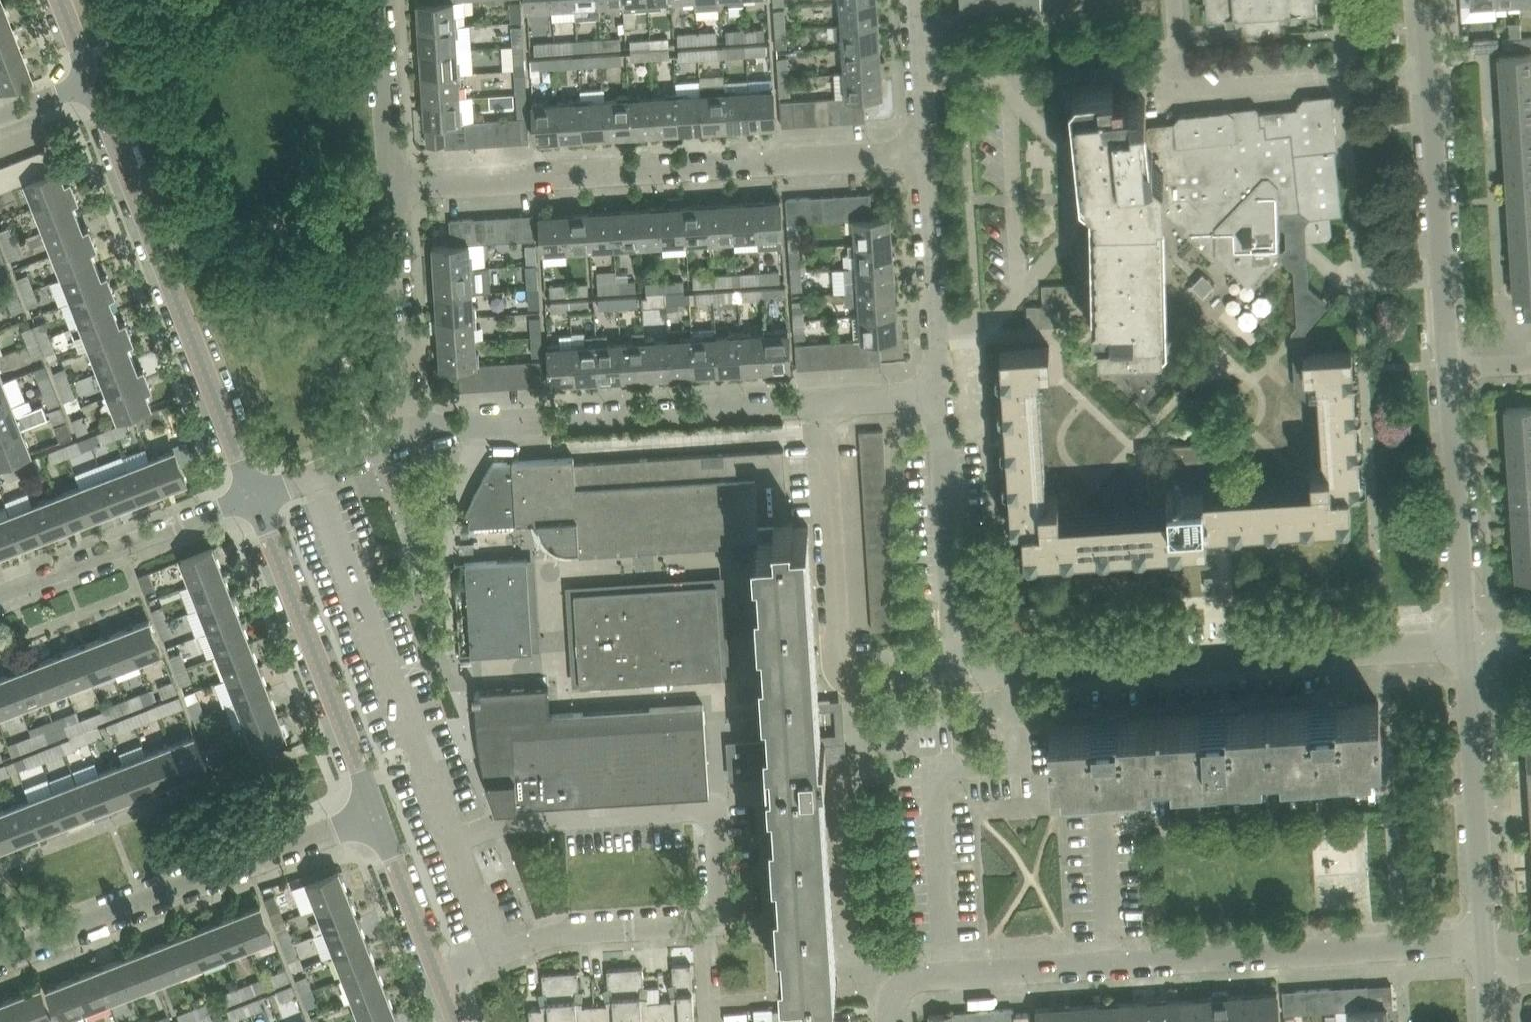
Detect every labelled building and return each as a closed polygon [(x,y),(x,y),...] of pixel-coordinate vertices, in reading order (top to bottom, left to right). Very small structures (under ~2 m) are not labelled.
[(420,27),(460,25),(459,14),(466,13),(465,1),(462,1),(450,1),(438,2),(437,0),(425,0),(425,1),(425,3),(418,3),(418,4),(419,4),(419,12),(419,13),(421,13),(422,27),(420,27)] [(552,6),(552,0),(528,0),(528,11),(540,11),(539,7),(552,6)] [(600,3),(600,0),(576,0),(577,8),(588,8),(587,4),(600,3)] [(625,5),(625,10),(649,9),(649,0),(624,0),(625,5)] [(649,9),(662,8),(662,3),(673,2),(673,0),(649,0),(649,9)] [(697,8),(721,7),(721,0),(697,0),(697,8)] [(845,25),(880,22),(879,14),(880,14),(880,13),(877,13),(877,0),(850,0),(839,1),(840,12),(844,12),(845,25)] [(963,13),(1014,10),(1042,8),(1041,0),(962,0),(963,13)] [(1207,3),(1208,21),(1228,20),(1229,24),(1242,20),(1243,34),(1264,32),(1262,0),(1259,0),(1207,3)] [(1264,32),(1284,31),(1283,18),(1297,19),(1298,15),(1318,14),(1317,0),(1262,0),(1264,32)] [(520,2),(512,2),(513,21),(523,20),(522,2),(520,2)] [(12,28),(3,5),(0,6),(0,32),(12,28)] [(775,9),(777,29),(788,28),(787,9),(775,9)] [(842,38),(842,49),(881,46),(879,46),(879,32),(881,32),(881,31),(880,31),(880,22),(845,25),(835,25),(836,39),(842,38)] [(421,43),(422,52),(457,49),(457,37),(460,37),(460,25),(420,27),(420,28),(422,28),(423,42),(421,42),(421,43)] [(524,26),(513,26),(514,45),(525,44),(524,26)] [(21,52),(12,28),(0,32),(0,60),(21,52)] [(788,28),(777,29),(778,48),(789,47),(788,28)] [(765,29),(746,30),(747,41),(766,40),(765,29)] [(747,41),(746,30),(727,31),(727,42),(747,41)] [(718,32),(699,33),(699,44),(719,43),(718,32)] [(699,44),(699,33),(679,34),(680,45),(699,44)] [(1483,38),(1474,39),(1475,51),(1499,49),(1499,37),(1483,38)] [(1525,37),(1503,39),(1504,49),(1526,48),(1525,38),(1525,37)] [(622,38),(603,39),(603,50),(622,49),(622,38)] [(670,38),(651,39),(652,49),(670,47),(670,38)] [(603,50),(603,39),(583,40),(584,51),(603,50)] [(631,40),(632,50),(652,49),(651,39),(631,40)] [(574,41),(554,42),(555,53),(574,52),(574,41)] [(555,53),(554,42),(535,43),(536,54),(555,53)] [(525,44),(514,45),(515,65),(515,69),(526,69),(525,44)] [(767,44),(748,45),(748,56),(768,55),(767,44)] [(748,45),(728,47),(729,58),(748,56),(748,45)] [(847,60),(848,73),(883,70),(882,62),(883,62),(883,61),(881,61),(880,47),(881,47),(881,46),(842,49),(843,60),(847,60)] [(670,47),(652,49),(653,59),(671,58),(670,47)] [(719,47),(700,49),(700,60),(720,58),(719,47)] [(424,75),(424,76),(463,73),(462,62),(458,62),(457,49),(422,52),(423,60),(422,60),(422,61),(424,61),(425,75),(424,75)] [(652,49),(632,50),(632,60),(653,59),(652,49)] [(700,60),(700,49),(680,50),(681,61),(700,60)] [(31,76),(21,52),(0,60),(0,88),(31,76)] [(622,54),(604,55),(605,65),(623,64),(622,54)] [(1501,80),(1530,78),(1530,54),(1500,56),(1500,57),(1501,57),(1502,71),(1500,71),(1501,80)] [(604,55),(585,56),(585,66),(605,65),(604,55)] [(576,57),(556,58),(557,68),(576,67),(576,57)] [(779,58),(780,77),(791,76),(790,57),(779,58)] [(557,68),(556,58),(535,59),(536,69),(557,68)] [(526,69),(515,69),(517,93),(527,93),(526,69)] [(868,96),(881,95),(884,95),(884,93),(882,94),(882,80),(884,80),(884,79),(883,79),(883,70),(848,73),(835,73),(837,98),(868,96)] [(425,91),(426,100),(461,97),(460,85),(464,84),(463,73),(424,76),(425,76),(426,90),(424,91),(425,91)] [(791,76),(780,77),(781,96),(792,95),(791,76)] [(1504,104),(1530,102),(1530,78),(1501,80),(1502,90),(1503,90),(1504,104)] [(1114,80),(1097,82),(1078,84),(1076,87),(1077,96),(1073,100),(1077,104),(1080,128),(1077,132),(1081,136),(1084,160),(1080,164),(1085,169),(1086,179),(1083,184),(1085,203),(1097,213),(1095,215),(1096,237),(1098,238),(1094,242),(1098,246),(1096,247),(1097,268),(1096,269),(1098,271),(1095,275),(1098,278),(1097,280),(1097,301),(1099,303),(1094,308),(1094,318),(1100,323),(1100,339),(1101,339),(1101,365),(1102,365),(1102,362),(1108,362),(1110,364),(1115,364),(1117,362),(1124,362),(1127,364),(1131,364),(1133,362),(1140,362),(1143,364),(1147,364),(1149,361),(1157,361),(1157,364),(1158,364),(1158,330),(1166,321),(1162,317),(1162,293),(1166,289),(1162,285),(1161,261),(1165,257),(1161,253),(1161,229),(1164,225),(1161,221),(1160,210),(1162,208),(1215,259),(1221,252),(1249,280),(1276,251),(1278,253),(1281,251),(1280,207),(1294,206),(1294,210),(1306,220),(1304,222),(1306,237),(1328,236),(1332,231),(1330,214),(1343,212),(1335,147),(1338,147),(1332,93),(1304,96),(1297,104),(1297,107),(1235,113),(1230,108),(1181,114),(1175,121),(1175,124),(1148,127),(1144,123),(1143,112),(1148,106),(1147,98),(1140,93),(1126,94),(1125,82),(1115,83),(1114,80)] [(702,83),(703,95),(705,131),(713,131),(714,132),(715,132),(714,129),(729,128),(729,130),(730,130),(727,90),(727,82),(702,83)] [(764,91),(751,92),(753,128),(762,127),(762,129),(764,128),(763,126),(776,125),(776,127),(778,127),(775,86),(763,87),(764,91)] [(738,89),(727,90),(730,130),(731,130),(731,128),(742,127),(743,130),(744,130),(744,129),(753,128),(751,92),(738,93),(738,89)] [(690,92),(679,93),(682,133),(682,131),(695,130),(695,133),(697,133),(697,132),(705,131),(703,95),(690,96),(690,92)] [(527,93),(517,93),(518,117),(529,116),(527,93)] [(668,97),(655,98),(657,134),(666,134),(666,135),(667,135),(667,132),(681,131),(681,133),(682,133),(679,93),(668,93),(668,97)] [(642,95),(631,96),(634,136),(634,134),(648,133),(648,136),(649,136),(649,135),(657,134),(655,98),(642,99),(642,95)] [(868,96),(866,96),(867,114),(875,114),(881,107),(881,95),(868,96)] [(620,100),(607,101),(610,138),(618,137),(618,138),(619,138),(619,135),(633,134),(633,136),(634,136),(631,96),(620,97),(620,100)] [(866,96),(853,97),(855,121),(867,120),(867,114),(866,96)] [(426,108),(425,108),(426,110),(428,109),(429,123),(427,123),(427,125),(429,145),(446,144),(447,144),(445,123),(445,122),(457,121),(466,121),(465,110),(462,110),(461,97),(426,100),(426,108)] [(837,98),(829,98),(831,122),(843,121),(841,97),(837,98)] [(853,97),(841,97),(843,121),(855,121),(853,97)] [(594,98),(583,99),(586,139),(586,137),(600,136),(600,139),(601,139),(601,138),(610,138),(607,101),(594,102),(594,98)] [(829,98),(817,99),(819,123),(831,122),(829,98)] [(572,103),(559,104),(562,141),(570,140),(571,141),(572,141),(571,138),(585,137),(585,139),(586,139),(583,99),(572,99),(572,103)] [(817,99),(805,100),(807,124),(819,123),(817,99)] [(793,100),(782,101),(783,125),(795,125),(793,100)] [(805,100),(793,100),(795,125),(807,124),(805,100)] [(562,141),(559,104),(546,105),(546,101),(534,102),(537,142),(538,142),(538,141),(552,140),(552,142),(553,142),(553,141),(562,141)] [(1504,104),(1505,119),(1504,119),(1505,128),(1530,127),(1530,102),(1504,104)] [(518,117),(517,117),(519,142),(529,142),(530,142),(529,130),(529,116),(518,117)] [(493,119),(481,120),(483,144),(495,144),(493,120),(493,119)] [(505,119),(493,120),(495,144),(495,145),(507,144),(505,119)] [(517,119),(505,119),(507,144),(519,144),(517,119)] [(481,120),(469,121),(471,145),(483,144),(481,120)] [(457,121),(445,122),(445,123),(447,144),(446,144),(446,147),(447,147),(459,146),(457,121)] [(466,121),(457,121),(459,146),(471,145),(469,121),(466,121)] [(1507,152),(1530,150),(1530,127),(1505,128),(1505,138),(1506,138),(1507,152)] [(43,176),(54,171),(45,148),(34,153),(43,176)] [(1507,175),(1530,174),(1530,150),(1507,152),(1508,166),(1507,166),(1507,175)] [(23,157),(32,180),(43,176),(34,153),(23,157)] [(21,184),(27,182),(32,180),(23,157),(12,161),(21,184)] [(10,189),(1,166),(0,166),(0,193),(10,189)] [(27,182),(37,206),(75,191),(71,181),(66,183),(60,169),(54,171),(43,176),(32,180),(27,182)] [(1510,199),(1530,197),(1530,174),(1507,175),(1508,185),(1509,184),(1510,199)] [(37,206),(46,229),(79,216),(73,203),(79,201),(75,191),(37,206)] [(860,193),(861,218),(873,217),(872,192),(860,193)] [(849,218),(857,218),(861,218),(860,193),(848,194),(849,218)] [(825,220),(837,219),(836,194),(824,195),(825,220)] [(837,219),(849,218),(848,194),(836,194),(837,219)] [(813,221),(825,220),(824,195),(812,196),(813,221)] [(801,221),(813,221),(812,196),(800,197),(801,221)] [(766,199),(757,199),(760,235),(759,235),(760,247),(783,246),(783,237),(785,237),(783,217),(782,197),(781,197),(781,199),(767,200),(767,197),(766,197),(766,199)] [(789,222),(801,221),(800,197),(788,197),(789,222)] [(1510,223),(1530,221),(1530,197),(1510,199),(1511,213),(1509,213),(1510,223)] [(734,201),(733,201),(736,241),(747,240),(747,236),(760,235),(757,199),(749,200),(749,198),(747,198),(748,201),(734,202),(734,201)] [(718,202),(709,202),(712,238),(724,237),(725,241),(736,241),(733,201),(733,202),(719,203),(719,200),(718,200),(718,202)] [(686,204),(688,244),(699,243),(699,239),(712,238),(709,202),(701,203),(701,201),(700,201),(700,204),(686,205),(686,204)] [(670,205),(661,205),(664,241),(676,241),(677,245),(688,244),(686,204),(685,204),(685,205),(671,206),(671,204),(670,204),(670,205)] [(638,207),(637,207),(640,247),(652,246),(651,242),(664,241),(661,205),(653,206),(653,205),(652,205),(652,207),(638,208),(638,207)] [(622,208),(614,209),(616,245),(628,244),(629,248),(640,247),(637,207),(637,208),(623,209),(623,207),(622,207),(622,208)] [(590,210),(592,250),(604,249),(603,246),(616,245),(614,209),(605,209),(605,208),(604,208),(604,210),(590,211),(590,210)] [(574,211),(565,212),(568,248),(581,247),(581,251),(592,250),(590,210),(589,210),(589,211),(575,212),(575,210),(574,210),(574,211)] [(568,248),(565,212),(557,212),(557,211),(556,211),(556,213),(542,214),(542,213),(541,213),(544,253),(555,253),(555,249),(568,248)] [(535,213),(523,214),(525,239),(537,238),(535,213)] [(523,214),(511,215),(513,240),(525,239),(523,214)] [(511,215),(499,216),(501,241),(513,240),(511,215)] [(854,231),(855,242),(893,240),(894,240),(894,239),(893,239),(892,226),(894,226),(894,225),(893,225),(893,217),(894,217),(894,215),(873,217),(861,218),(857,218),(858,231),(854,231)] [(46,229),(55,252),(94,237),(90,228),(84,230),(79,216),(46,229)] [(499,216),(487,217),(489,241),(501,241),(499,216)] [(475,217),(463,218),(465,243),(470,243),(477,242),(475,217)] [(487,217),(475,217),(477,242),(485,242),(489,241),(487,217)] [(451,219),(453,244),(465,243),(463,218),(451,219)] [(1513,247),(1530,246),(1530,221),(1510,223),(1511,233),(1512,232),(1513,247)] [(0,231),(5,245),(16,241),(10,227),(0,231)] [(790,230),(791,246),(801,246),(800,230),(790,230)] [(55,252),(64,276),(97,263),(91,250),(97,247),(94,237),(55,252)] [(851,267),(860,266),(896,264),(895,256),(896,256),(896,254),(894,255),(893,240),(855,242),(850,243),(851,267)] [(16,241),(5,245),(11,259),(22,255),(16,241)] [(435,269),(475,267),(474,256),(471,256),(470,243),(465,243),(453,244),(432,245),(433,246),(434,246),(434,254),(433,254),(433,255),(435,255),(436,269),(435,269)] [(536,244),(526,245),(527,264),(538,263),(536,244)] [(1513,271),(1530,270),(1530,246),(1513,247),(1514,261),(1513,261),(1513,271)] [(801,252),(791,252),(792,270),(803,270),(801,252)] [(64,276),(73,300),(112,285),(108,275),(102,277),(97,263),(64,276)] [(538,263),(527,264),(528,283),(539,282),(538,263)] [(851,267),(845,267),(846,291),(858,291),(897,288),(897,287),(896,288),(895,274),(897,274),(897,272),(896,272),(896,264),(860,266),(851,267)] [(437,284),(435,284),(435,285),(436,285),(436,293),(473,291),(492,290),(491,266),(486,266),(475,267),(435,269),(435,270),(436,270),(437,284)] [(803,270),(792,270),(794,291),(804,290),(803,270)] [(1513,271),(1514,281),(1515,281),(1516,294),(1515,294),(1515,296),(1524,295),(1530,295),(1530,270),(1513,271)] [(781,271),(762,272),(763,282),(782,281),(781,279),(781,272),(781,271)] [(762,272),(742,273),(743,284),(763,282),(762,272)] [(733,273),(714,275),(715,285),(734,284),(733,273)] [(29,274),(18,278),(24,292),(35,288),(29,274)] [(714,275),(694,276),(695,277),(695,286),(715,285),(714,275)] [(13,280),(2,284),(8,298),(18,294),(13,280)] [(636,280),(618,281),(618,291),(637,290),(636,280)] [(685,280),(666,281),(667,291),(686,290),(685,280)] [(618,281),(599,282),(599,293),(618,291),(618,281)] [(666,281),(647,282),(647,292),(667,291),(666,281)] [(589,283),(570,284),(571,294),(590,293),(589,283)] [(570,284),(551,285),(551,286),(551,295),(571,294),(570,284)] [(1075,284),(1043,284),(1043,305),(1060,304),(1076,304),(1075,284)] [(73,300),(83,323),(115,310),(110,296),(116,294),(112,285),(73,300)] [(35,288),(24,292),(29,306),(40,302),(35,288)] [(539,288),(529,288),(530,308),(540,307),(539,288)] [(782,288),(763,289),(763,298),(782,297),(782,288)] [(862,302),(863,315),(899,312),(898,304),(899,303),(899,302),(897,302),(896,289),(897,289),(897,288),(858,291),(846,291),(846,303),(862,302)] [(763,289),(743,290),(744,299),(763,298),(763,289)] [(686,290),(667,291),(668,303),(686,302),(686,290)] [(438,317),(438,318),(478,315),(477,304),(474,304),(473,291),(436,293),(437,302),(436,302),(436,303),(438,303),(439,317),(438,317)] [(667,291),(647,292),(648,306),(667,305),(667,303),(668,303),(667,291)] [(734,291),(715,292),(715,301),(734,300),(734,291)] [(715,292),(696,293),(696,302),(715,301),(715,292)] [(18,294),(8,298),(13,313),(24,308),(18,294)] [(637,296),(618,297),(619,307),(638,306),(637,297),(637,296)] [(618,297),(600,298),(600,299),(600,308),(619,307),(618,297)] [(590,299),(571,300),(572,310),(590,309),(590,299)] [(571,300),(551,301),(551,303),(552,311),(572,310),(571,300)] [(794,300),(795,319),(806,318),(805,300),(794,300)] [(1043,305),(1028,305),(1029,326),(1061,325),(1060,304),(1043,305)] [(88,336),(76,340),(81,351),(83,350),(92,347),(130,332),(126,322),(121,324),(115,310),(83,323),(88,336)] [(869,339),(881,338),(901,337),(901,336),(899,336),(898,322),(901,322),(900,320),(899,321),(899,312),(863,315),(855,315),(856,339),(857,339),(869,339)] [(439,333),(440,341),(476,339),(475,327),(478,326),(478,315),(438,318),(439,318),(440,332),(438,332),(438,333),(439,333)] [(541,316),(531,317),(532,336),(542,336),(541,316)] [(806,318),(795,319),(796,339),(807,339),(806,318)] [(36,325),(34,326),(40,340),(51,336),(45,321),(36,325)] [(31,327),(23,330),(28,344),(40,340),(34,326),(31,327)] [(717,326),(693,327),(694,334),(696,373),(697,373),(697,372),(710,372),(710,374),(712,374),(711,372),(720,372),(718,336),(717,326)] [(768,369),(776,368),(776,369),(778,369),(778,372),(793,371),(790,328),(765,329),(766,333),(768,369)] [(753,330),(741,331),(744,370),(745,370),(745,369),(758,369),(758,370),(760,370),(760,369),(768,369),(766,333),(753,334),(753,330)] [(634,341),(622,342),(624,378),(633,377),(633,379),(634,379),(634,377),(648,376),(648,377),(646,337),(645,331),(634,332),(634,341)] [(730,335),(718,336),(720,372),(728,371),(728,372),(730,372),(730,370),(743,369),(743,370),(744,370),(741,331),(730,331),(730,335)] [(92,347),(101,370),(134,357),(128,344),(134,341),(130,332),(92,347)] [(609,334),(598,335),(601,380),(601,384),(616,383),(616,380),(616,379),(624,378),(622,342),(609,343),(609,339),(609,334)] [(683,338),(670,339),(672,375),(681,374),(681,376),(682,375),(682,373),(695,373),(695,374),(696,373),(694,334),(683,335),(683,338)] [(587,345),(574,345),(576,381),(585,381),(585,382),(585,385),(601,384),(601,380),(598,335),(587,336),(587,341),(587,345)] [(51,336),(40,340),(45,354),(56,350),(51,336)] [(542,336),(532,336),(533,355),(544,355),(542,336)] [(657,336),(646,337),(648,377),(649,377),(649,375),(663,375),(663,377),(664,377),(664,375),(672,375),(670,339),(657,340),(657,336)] [(881,338),(869,339),(871,363),(883,362),(881,338)] [(461,365),(472,364),(481,363),(480,352),(477,352),(476,339),(440,341),(440,350),(439,350),(439,351),(442,351),(442,365),(441,365),(441,366),(461,365)] [(857,339),(856,339),(845,340),(847,365),(859,364),(857,339)] [(869,339),(857,339),(859,364),(871,363),(869,339)] [(40,340),(28,344),(34,359),(45,354),(40,340)] [(845,340),(833,341),(835,365),(847,365),(845,340)] [(821,341),(809,342),(811,367),(823,366),(821,341)] [(833,341),(821,341),(823,366),(835,365),(833,341)] [(811,367),(809,342),(797,343),(799,368),(811,367)] [(576,381),(574,345),(562,346),(561,343),(549,343),(552,383),(554,383),(553,382),(566,381),(567,383),(568,383),(568,382),(576,381)] [(1051,345),(1002,349),(1013,522),(1024,522),(1026,550),(1208,539),(1207,527),(1208,527),(1241,525),(1352,518),(1350,489),(1361,488),(1352,350),(1332,351),(1307,353),(1303,353),(1305,374),(1316,373),(1318,392),(1322,465),(1311,466),(1307,462),(1306,464),(1304,466),(1303,468),(1301,471),(1300,473),(1300,476),(1299,478),(1299,481),(1299,484),(1239,488),(1222,489),(1221,469),(1220,454),(1148,459),(1151,505),(1075,510),(1074,508),(1073,505),(1071,502),(1070,500),(1068,498),(1066,496),(1064,494),(1062,492),(1060,494),(1048,495),(1041,387),(1041,382),(1040,368),(1052,367),(1051,345)] [(101,370),(110,393),(148,379),(145,369),(139,371),(134,357),(101,370)] [(544,359),(532,360),(534,385),(546,384),(544,359)] [(532,360),(520,361),(522,386),(534,385),(532,360)] [(520,361),(508,362),(510,386),(522,386),(520,361)] [(496,362),(484,363),(486,388),(498,387),(496,362)] [(508,362),(496,362),(498,387),(510,386),(508,362)] [(484,363),(481,363),(472,364),(474,389),(486,388),(484,363)] [(472,364),(461,365),(462,389),(474,389),(472,364)] [(66,367),(55,372),(60,386),(71,382),(66,367)] [(49,374),(39,378),(44,392),(55,388),(49,374)] [(0,382),(0,409),(13,404),(26,399),(17,375),(4,380),(0,382)] [(148,379),(110,393),(120,418),(152,405),(146,391),(152,388),(148,379)] [(71,382),(60,386),(66,400),(77,396),(71,382)] [(55,388),(44,392),(50,407),(61,402),(55,388)] [(22,427),(48,417),(43,404),(17,415),(13,404),(0,409),(0,436),(22,427)] [(62,406),(50,411),(62,440),(74,436),(62,406)] [(1509,432),(1530,431),(1530,406),(1506,408),(1507,418),(1508,418),(1509,432)] [(146,413),(150,423),(164,418),(160,408),(146,413)] [(84,415),(73,419),(79,433),(90,429),(84,415)] [(126,421),(112,427),(116,438),(131,432),(126,421)] [(0,436),(0,464),(32,452),(22,427),(0,436)] [(112,427),(98,432),(102,443),(116,438),(112,427)] [(860,430),(861,443),(885,441),(884,429),(860,430)] [(1509,456),(1530,454),(1530,431),(1509,432),(1510,446),(1509,446),(1509,456)] [(79,440),(65,445),(69,455),(83,450),(79,440)] [(861,443),(862,455),(886,453),(885,441),(861,443)] [(65,445),(51,451),(55,461),(69,455),(65,445)] [(740,536),(759,535),(808,532),(808,528),(810,528),(810,525),(794,526),(794,522),(795,522),(794,519),(790,520),(785,448),(734,451),(740,536)] [(176,449),(151,459),(163,490),(188,480),(176,449)] [(580,547),(740,536),(734,451),(576,462),(575,456),(548,458),(552,519),(541,519),(541,522),(542,524),(542,527),(543,529),(544,532),(546,534),(547,536),(549,538),(551,540),(553,541),(555,543),(557,544),(559,545),(562,546),(564,547),(567,547),(569,547),(572,547),(580,547)] [(862,455),(863,467),(886,466),(886,453),(862,455)] [(1512,480),(1530,479),(1530,454),(1509,456),(1510,465),(1511,465),(1512,480)] [(33,457),(19,463),(23,474),(38,468),(33,457)] [(525,520),(541,519),(552,519),(548,458),(522,459),(525,520)] [(151,459),(128,468),(141,499),(163,490),(151,459)] [(465,524),(525,520),(522,459),(495,461),(483,478),(473,497),(465,516),(466,517),(467,518),(465,518),(465,524)] [(19,463),(4,469),(8,480),(23,474),(19,463)] [(863,467),(863,480),(887,478),(886,466),(863,467)] [(128,468),(105,477),(117,508),(141,499),(128,468)] [(105,477),(81,486),(93,517),(117,508),(105,477)] [(863,480),(864,492),(888,491),(887,478),(863,480)] [(1512,504),(1530,503),(1530,479),(1512,480),(1512,494),(1512,504)] [(81,486),(58,495),(70,526),(93,517),(81,486)] [(864,492),(865,505),(889,503),(888,491),(864,492)] [(58,495),(35,504),(47,535),(70,526),(58,495)] [(865,505),(866,517),(890,516),(889,503),(865,505)] [(1515,528),(1530,527),(1530,503),(1512,504),(1513,513),(1514,513),(1515,528)] [(35,504),(10,514),(22,545),(47,535),(35,504)] [(10,514),(0,518),(0,554),(22,545),(10,514)] [(866,517),(867,530),(890,528),(890,516),(866,517)] [(1515,552),(1530,551),(1530,527),(1515,528),(1516,543),(1515,543),(1515,552)] [(867,530),(867,542),(891,540),(890,528),(867,530)] [(769,746),(751,747),(752,767),(770,766),(770,767),(775,767),(788,976),(805,975),(806,986),(805,986),(805,988),(824,987),(824,984),(823,985),(822,981),(837,980),(835,948),(823,764),(848,762),(846,742),(846,740),(822,742),(822,741),(822,734),(820,708),(820,707),(820,700),(808,532),(759,535),(771,710),(771,711),(773,736),(773,744),(769,744),(769,746)] [(867,542),(868,554),(892,553),(891,540),(867,542)] [(466,542),(464,542),(464,550),(467,550),(474,550),(474,551),(475,551),(475,541),(474,541),(474,542),(466,542)] [(183,558),(192,583),(224,571),(214,546),(183,558)] [(1515,552),(1516,561),(1517,561),(1518,574),(1517,574),(1517,576),(1530,575),(1530,551),(1515,552)] [(868,554),(869,567),(893,565),(892,553),(868,554)] [(456,562),(458,593),(530,588),(528,557),(456,562)] [(869,567),(870,579),(894,578),(893,565),(869,567)] [(192,583),(201,606),(233,594),(224,571),(192,583)] [(140,576),(146,591),(156,587),(150,572),(140,576)] [(870,579),(871,592),(895,590),(894,578),(870,579)] [(718,582),(646,587),(649,633),(661,632),(721,629),(718,582)] [(575,592),(578,638),(637,634),(649,633),(646,587),(575,592)] [(458,593),(459,623),(532,618),(530,588),(458,593)] [(871,592),(871,604),(895,603),(895,590),(871,592)] [(201,606),(210,630),(242,618),(233,594),(201,606)] [(871,604),(872,617),(896,615),(895,603),(871,604)] [(153,609),(158,623),(169,619),(163,605),(153,609)] [(210,630),(219,653),(251,641),(242,618),(210,630)] [(532,618),(459,623),(461,653),(474,652),(534,648),(532,618)] [(169,619),(158,623),(164,638),(174,634),(169,619)] [(151,620),(128,629),(140,660),(163,652),(151,620)] [(128,629),(104,638),(116,670),(120,678),(142,670),(139,661),(140,660),(128,629)] [(724,673),(721,629),(661,632),(664,677),(724,673)] [(661,632),(649,633),(637,634),(641,679),(664,677),(661,632)] [(637,634),(578,638),(581,682),(641,679),(637,634)] [(104,638),(80,647),(92,679),(116,670),(104,638)] [(219,653),(229,677),(261,664),(251,641),(219,653)] [(80,647),(57,656),(69,688),(92,679),(80,647)] [(171,656),(177,670),(187,666),(182,652),(171,656)] [(57,656),(33,665),(45,697),(69,688),(57,656)] [(229,677),(238,701),(270,688),(261,664),(229,677)] [(33,665),(9,675),(22,706),(45,697),(33,665)] [(187,666),(177,670),(182,684),(192,680),(187,666)] [(0,678),(0,715),(22,706),(9,675),(0,678)] [(174,679),(159,685),(163,696),(178,690),(174,679)] [(549,685),(476,690),(476,694),(477,718),(551,713),(549,685)] [(238,701),(247,724),(279,711),(270,688),(238,701)] [(141,692),(127,698),(131,709),(145,703),(143,698),(141,692)] [(180,695),(166,701),(170,712),(185,707),(180,695)] [(131,709),(127,698),(104,707),(109,718),(131,709)] [(190,703),(195,717),(205,713),(200,700),(190,703)] [(1271,704),(1270,704),(1273,761),(1383,754),(1382,742),(1380,701),(1271,708),(1271,704)] [(551,713),(477,718),(478,720),(482,755),(488,782),(497,807),(590,801),(606,800),(708,793),(710,793),(710,792),(705,719),(704,703),(551,713)] [(1158,711),(1157,711),(1161,768),(1273,761),(1270,704),(1269,704),(1269,708),(1158,715),(1158,711)] [(147,708),(133,714),(137,725),(152,719),(147,708)] [(279,711),(247,724),(256,747),(288,735),(279,711)] [(1156,715),(1050,722),(1051,742),(1054,775),(1161,768),(1157,711),(1156,711),(1156,715)] [(96,713),(80,718),(85,730),(100,724),(96,713)] [(205,713),(195,717),(201,732),(211,728),(205,713)] [(133,714),(120,719),(123,727),(125,730),(137,725),(133,714)] [(67,724),(71,735),(85,730),(80,718),(67,724)] [(104,734),(100,724),(85,730),(89,740),(104,734)] [(48,729),(33,735),(37,745),(52,739),(48,729)] [(72,737),(62,741),(66,752),(78,747),(77,744),(89,740),(85,730),(71,735),(72,737)] [(33,735),(18,741),(22,751),(37,745),(33,735)] [(196,735),(172,744),(185,776),(208,766),(196,735)] [(53,744),(39,750),(43,761),(57,755),(53,744)] [(172,744),(148,754),(161,785),(185,776),(172,744)] [(208,750),(213,765),(224,761),(218,746),(208,750)] [(43,761),(39,750),(24,755),(28,766),(43,761)] [(148,754),(125,763),(138,794),(161,785),(148,754)] [(11,774),(6,763),(0,765),(0,778),(11,774)] [(125,763),(102,772),(114,803),(138,794),(125,763)] [(102,772),(78,781),(90,813),(114,803),(102,772)] [(78,781),(55,791),(67,822),(90,813),(78,781)] [(55,791),(32,800),(44,831),(67,822),(55,791)] [(32,800),(8,809),(20,840),(44,831),(32,800)] [(8,809),(0,812),(0,848),(20,840),(8,809)] [(308,882),(318,906),(349,893),(340,869),(308,882)] [(318,906),(327,929),(358,917),(349,893),(318,906)] [(266,898),(271,912),(281,909),(276,894),(266,898)] [(261,904),(237,914),(250,945),(273,936),(261,904)] [(237,914),(214,923),(226,954),(250,945),(237,914)] [(327,929),(336,953),(367,940),(358,917),(327,929)] [(214,923),(190,932),(203,963),(226,954),(214,923)] [(279,932),(284,946),(296,941),(290,927),(279,932)] [(190,932),(167,941),(179,973),(203,963),(190,932)] [(336,953),(345,976),(377,964),(367,940),(336,953)] [(167,941),(143,950),(156,982),(179,973),(167,941)] [(296,941),(284,946),(290,961),(302,957),(296,941)] [(143,950),(120,959),(132,991),(156,982),(143,950)] [(120,959),(96,969),(109,1000),(132,991),(120,959)] [(674,998),(661,999),(663,1019),(696,1017),(692,962),(674,963),(675,983),(671,984),(674,998)] [(345,976),(354,1000),(386,987),(377,964),(345,976)] [(644,965),(626,967),(630,1021),(663,1019),(661,999),(648,1000),(649,985),(645,985),(644,965)] [(596,1003),(597,1021),(621,1021),(630,1021),(626,967),(608,968),(610,987),(606,988),(609,1002),(596,1003)] [(96,969),(73,978),(85,1009),(109,1000),(96,969)] [(287,969),(272,975),(276,985),(291,979),(287,969)] [(561,971),(565,1021),(597,1021),(596,1003),(583,1004),(584,990),(580,989),(579,970),(561,971)] [(531,1021),(565,1021),(561,971),(543,972),(545,992),(541,993),(544,1007),(530,1008),(531,1021)] [(297,979),(303,993),(314,988),(309,974),(297,979)] [(85,1009),(73,978),(49,987),(62,1019),(85,1009)] [(253,982),(239,988),(243,998),(257,992),(253,982)] [(1368,984),(1356,985),(1358,1009),(1370,1008),(1368,984)] [(293,985),(279,990),(283,1000),(297,995),(293,985)] [(1356,985),(1344,986),(1346,1009),(1353,1009),(1358,1009),(1356,985)] [(18,995),(29,1021),(42,1021),(54,1017),(42,986),(18,995)] [(1332,986),(1320,987),(1322,1011),(1334,1010),(1332,986)] [(1344,986),(1332,986),(1334,1010),(1346,1009),(1344,986)] [(363,1021),(366,1021),(395,1011),(386,987),(354,1000),(363,1021)] [(1310,1012),(1322,1011),(1320,987),(1308,988),(1310,1012)] [(239,988),(226,993),(230,1003),(243,998),(239,988)] [(314,988),(303,993),(308,1008),(320,1004),(314,988)] [(1298,1013),(1310,1012),(1308,988),(1296,989),(1298,1013)] [(1296,989),(1284,990),(1286,1013),(1298,1013),(1296,989)] [(1206,995),(1207,1021),(1232,1021),(1230,994),(1229,991),(1227,990),(1214,990),(1214,994),(1214,995),(1206,995)] [(1254,992),(1256,1021),(1280,1021),(1278,991),(1277,991),(1277,992),(1263,993),(1263,991),(1262,991),(1262,992),(1254,992)] [(1230,994),(1232,1021),(1256,1021),(1254,992),(1245,993),(1245,992),(1244,992),(1244,994),(1230,995),(1230,994)] [(0,1002),(0,1017),(2,1021),(29,1021),(18,995),(0,1002)] [(1182,997),(1183,1021),(1207,1021),(1206,995),(1197,996),(1197,995),(1196,995),(1196,997),(1182,998),(1182,997)] [(261,997),(245,1003),(250,1014),(265,1008),(261,997)] [(1158,998),(1159,1021),(1183,1021),(1182,997),(1181,997),(1181,998),(1168,999),(1168,997),(1166,997),(1166,998),(1158,998)] [(1134,1000),(1135,1021),(1159,1021),(1158,998),(1150,999),(1150,998),(1148,998),(1148,1000),(1135,1001),(1135,1000),(1134,1000)] [(1110,1001),(1111,1021),(1135,1021),(1134,1000),(1133,1000),(1133,1001),(1120,1002),(1119,1000),(1118,1000),(1118,1001),(1110,1001)] [(1086,1003),(1087,1021),(1111,1021),(1110,1001),(1101,1002),(1101,1001),(1100,1001),(1100,1003),(1087,1004),(1087,1003),(1086,1003)] [(208,1002),(193,1008),(197,1018),(212,1013),(211,1010),(208,1002)] [(250,1014),(245,1003),(232,1008),(236,1019),(250,1014)] [(1062,1004),(1063,1021),(1087,1021),(1086,1003),(1085,1003),(1085,1004),(1072,1005),(1072,1003),(1070,1003),(1070,1004),(1062,1004)] [(1062,1004),(1054,1005),(1054,1004),(1052,1004),(1052,1006),(1039,1007),(1039,1006),(1038,1006),(1039,1021),(1063,1021),(1062,1004)] [(794,1007),(795,1021),(851,1021),(850,1019),(831,1020),(830,1016),(816,1019),(815,1005),(794,1007)] [(794,1007),(774,1008),(775,1021),(761,1020),(761,1021),(795,1021),(794,1007)] [(1003,1008),(1004,1021),(1016,1021),(1015,1012),(1015,1007),(1003,1008)] [(1350,1021),(1389,1021),(1388,1017),(1391,1017),(1391,1016),(1390,1016),(1389,1008),(1390,1008),(1390,1007),(1370,1008),(1358,1009),(1353,1009),(1354,1021),(1350,1021)] [(179,1013),(182,1021),(188,1021),(197,1018),(193,1008),(179,1013)] [(978,1009),(979,1021),(991,1021),(990,1008),(978,1009)] [(990,1008),(991,1021),(1003,1021),(1003,1008),(990,1008)] [(966,1010),(967,1021),(979,1021),(978,1009),(966,1010)] [(954,1013),(955,1021),(967,1021),(966,1010),(954,1011),(954,1013)] [(395,1011),(366,1021),(399,1021),(395,1011)] [(1015,1012),(1016,1021),(1033,1021),(1032,1011),(1015,1012)] [(197,1018),(199,1021),(215,1021),(213,1015),(212,1013),(197,1018)] [(954,1013),(930,1014),(930,1021),(955,1021),(954,1013)]
